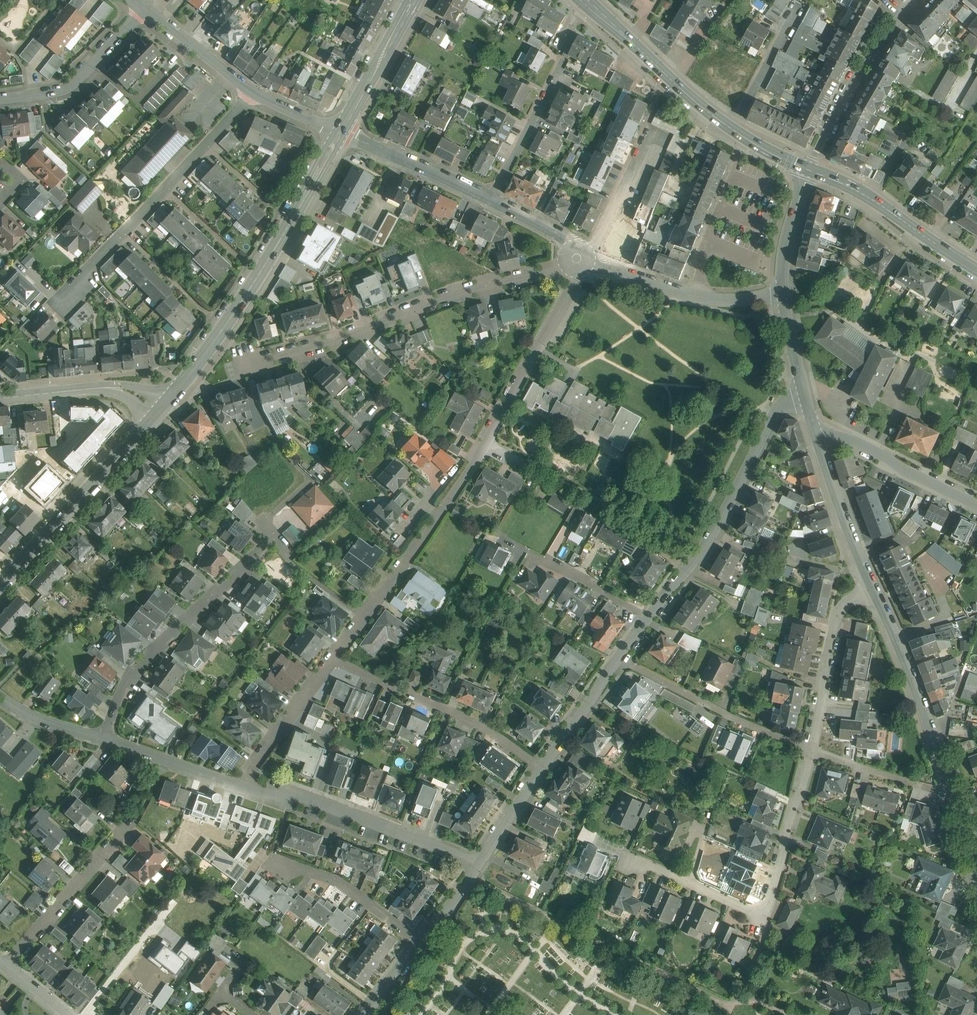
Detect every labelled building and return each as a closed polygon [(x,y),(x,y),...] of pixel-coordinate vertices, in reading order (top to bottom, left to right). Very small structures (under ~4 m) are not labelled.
[(72,0),(68,4),(69,6),(78,12),(82,8),(72,0)] [(187,2),(198,10),(206,0),(189,0),(187,2)] [(198,10),(206,16),(216,3),(212,0),(206,0),(198,10)] [(216,3),(206,16),(221,28),(228,19),(228,20),(234,14),(230,11),(233,8),(222,0),(218,0),(216,3)] [(365,6),(384,16),(393,0),(368,0),(365,6)] [(462,11),(442,0),(436,13),(451,22),(455,23),(462,11)] [(442,0),(462,11),(468,0),(443,0),(442,0)] [(482,0),(471,0),(487,9),(490,4),(484,1),(482,0)] [(547,0),(529,0),(522,12),(540,22),(548,7),(551,2),(547,0)] [(705,0),(690,0),(683,11),(701,21),(711,3),(705,0)] [(770,9),(780,16),(791,0),(776,0),(770,9)] [(851,7),(856,10),(862,0),(855,0),(851,7)] [(870,0),(862,0),(856,10),(854,13),(871,23),(871,22),(879,9),(879,8),(870,0)] [(937,0),(932,0),(923,10),(940,27),(941,26),(950,17),(947,15),(950,12),(937,0)] [(950,12),(960,1),(961,0),(937,0),(950,12)] [(960,1),(976,15),(976,0),(961,0),(960,1)] [(113,9),(104,2),(100,7),(109,14),(113,9)] [(78,12),(69,6),(66,9),(64,9),(62,8),(58,12),(78,28),(86,19),(78,12)] [(384,16),(365,6),(358,18),(363,21),(360,26),(374,35),(384,16)] [(109,14),(100,7),(96,11),(106,19),(109,14)] [(566,16),(548,7),(540,22),(538,26),(555,35),(566,16)] [(820,13),(811,7),(803,23),(802,22),(802,23),(812,28),(820,13)] [(780,16),(770,9),(766,15),(776,22),(780,16)] [(854,13),(849,10),(844,18),(850,22),(854,13)] [(923,10),(908,25),(919,34),(926,41),(927,41),(934,33),(940,27),(923,10)] [(106,19),(96,11),(92,16),(102,24),(106,19)] [(701,21),(683,11),(674,28),(681,32),(691,38),(701,21)] [(78,28),(58,12),(55,16),(57,18),(57,20),(55,24),(71,37),(70,37),(71,37),(78,28)] [(871,23),(854,13),(850,22),(866,31),(871,23)] [(249,34),(237,24),(240,19),(234,14),(228,20),(228,19),(221,28),(215,36),(216,37),(227,46),(228,46),(229,47),(230,45),(232,47),(233,46),(239,50),(249,34)] [(102,24),(92,16),(88,21),(98,29),(102,24)] [(850,22),(844,18),(841,25),(846,28),(850,22)] [(968,29),(976,36),(976,18),(968,29)] [(342,25),(334,20),(330,25),(335,28),(339,30),(342,25)] [(770,31),(753,21),(744,36),(754,42),(752,46),(759,50),(770,31)] [(455,23),(451,22),(449,27),(454,30),(457,32),(460,27),(455,23)] [(866,31),(850,22),(846,28),(845,31),(861,40),(866,31)] [(71,37),(55,24),(54,23),(51,27),(49,27),(47,25),(43,29),(63,46),(70,37),(71,37)] [(449,27),(442,23),(438,30),(446,34),(446,35),(450,37),(454,30),(449,27)] [(812,28),(802,23),(793,40),(821,55),(825,57),(829,50),(824,47),(825,45),(814,39),(812,36),(809,34),(812,28)] [(438,30),(429,24),(422,35),(440,45),(446,35),(446,34),(438,30)] [(667,31),(657,25),(650,36),(661,42),(667,31)] [(374,35),(360,26),(356,34),(353,39),(366,47),(367,47),(373,38),(374,35)] [(674,28),(670,26),(667,31),(678,37),(681,32),(674,28)] [(947,31),(941,26),(940,27),(934,33),(942,39),(947,31)] [(356,34),(346,27),(343,32),(353,39),(356,34)] [(339,30),(335,28),(330,36),(333,38),(339,30)] [(829,50),(825,57),(828,59),(846,68),(861,40),(845,31),(840,28),(829,50)] [(63,46),(43,29),(40,34),(42,36),(43,38),(40,42),(44,45),(54,54),(56,55),(63,46)] [(678,37),(667,31),(664,37),(675,43),(678,37)] [(918,44),(903,31),(895,42),(912,53),(917,44),(918,44)] [(353,39),(343,32),(341,32),(340,34),(341,35),(339,38),(346,43),(347,41),(351,44),(353,39)] [(971,33),(962,43),(972,50),(976,44),(976,39),(971,33)] [(926,41),(919,34),(915,38),(925,46),(929,43),(927,41),(926,41)] [(544,43),(532,36),(528,43),(541,50),(544,43)] [(598,46),(579,36),(574,46),(569,55),(579,60),(579,59),(589,64),(595,52),(598,46)] [(40,42),(34,37),(31,42),(40,50),(44,45),(40,42)] [(675,43),(664,37),(661,42),(672,48),(675,43)] [(160,55),(142,38),(134,46),(131,47),(131,50),(148,67),(160,55)] [(366,47),(353,39),(351,44),(348,49),(361,58),(366,47)] [(793,40),(786,54),(796,59),(803,45),(793,40)] [(248,41),(242,51),(246,54),(247,52),(249,53),(253,46),(248,41)] [(334,48),(323,41),(320,47),(331,54),(334,48)] [(40,50),(31,42),(27,47),(36,54),(40,50)] [(912,53),(895,42),(884,61),(901,72),(906,63),(909,58),(911,56),(912,53)] [(569,44),(562,56),(568,59),(569,55),(574,46),(569,44)] [(925,50),(917,44),(912,53),(911,56),(915,59),(919,61),(925,50)] [(232,47),(226,56),(232,60),(239,50),(233,46),(232,47)] [(36,54),(27,47),(23,51),(33,59),(36,54)] [(341,52),(334,48),(331,54),(342,60),(344,55),(340,53),(341,52)] [(546,55),(533,48),(524,65),(537,72),(546,55)] [(361,58),(348,49),(344,55),(342,60),(356,68),(361,58)] [(0,52),(0,71),(10,59),(5,55),(7,53),(2,50),(0,52)] [(131,50),(122,59),(118,63),(109,72),(126,89),(148,67),(131,50)] [(33,59),(23,51),(19,56),(29,64),(33,59)] [(246,54),(242,51),(234,64),(243,72),(252,59),(246,54)] [(273,51),(271,53),(267,57),(272,61),(277,55),(273,51)] [(786,54),(780,51),(777,57),(801,69),(802,68),(804,63),(796,59),(786,54)] [(614,61),(595,52),(589,64),(587,68),(606,77),(614,61)] [(267,57),(262,53),(257,60),(258,61),(257,63),(261,66),(267,57)] [(60,66),(64,61),(56,55),(54,54),(51,58),(60,66)] [(342,60),(331,54),(327,61),(338,67),(342,60)] [(267,57),(261,66),(264,69),(265,66),(267,68),(272,61),(267,57)] [(801,69),(777,57),(773,67),(777,69),(791,76),(796,79),(801,69)] [(60,66),(51,58),(47,63),(57,71),(60,66)] [(257,63),(252,59),(243,72),(252,79),(261,66),(257,63)] [(846,68),(828,59),(827,62),(821,73),(839,82),(846,68)] [(356,68),(342,60),(338,67),(336,70),(351,78),(357,68),(356,68)] [(426,70),(409,60),(402,72),(419,82),(426,70)] [(901,72),(884,61),(878,71),(895,82),(901,72)] [(57,71),(47,63),(43,68),(53,75),(57,71)] [(911,66),(906,63),(901,72),(906,76),(911,66)] [(287,68),(280,64),(274,75),(281,78),(287,68)] [(189,75),(180,66),(176,71),(184,79),(189,75)] [(264,69),(261,66),(252,79),(261,86),(269,73),(264,69)] [(303,70),(298,67),(294,75),(298,77),(303,70)] [(53,75),(43,68),(39,72),(49,80),(53,75)] [(819,77),(802,68),(801,69),(796,79),(813,88),(819,77)] [(777,69),(766,90),(781,97),(783,92),(788,83),(791,76),(777,69)] [(203,77),(195,70),(191,75),(200,82),(203,77)] [(303,70),(298,77),(295,84),(302,88),(310,74),(303,70)] [(519,76),(508,70),(505,75),(516,81),(519,76)] [(941,102),(958,76),(949,70),(933,97),(941,102)] [(184,79),(176,71),(172,75),(180,83),(184,79)] [(624,76),(615,71),(610,82),(619,87),(624,76)] [(878,71),(857,107),(873,115),(875,116),(895,82),(878,71)] [(419,82),(402,72),(395,85),(412,94),(419,82)] [(274,75),(269,73),(261,86),(277,93),(284,80),(281,78),(274,75)] [(346,79),(334,73),(329,81),(341,87),(346,79)] [(839,82),(821,73),(819,77),(813,88),(831,97),(839,82)] [(505,75),(503,74),(502,76),(507,78),(503,87),(510,91),(504,102),(519,110),(530,88),(516,81),(505,75)] [(180,83),(172,75),(168,79),(176,87),(180,83)] [(200,82),(191,75),(187,79),(196,86),(200,82)] [(635,81),(624,76),(619,87),(629,92),(635,81)] [(796,79),(791,76),(788,83),(803,90),(798,100),(783,92),(781,97),(803,108),(813,88),(796,79)] [(176,87),(168,79),(164,84),(172,92),(176,87)] [(196,86),(187,79),(183,84),(192,91),(196,86)] [(962,105),(972,110),(976,101),(976,79),(962,105)] [(291,82),(284,80),(277,93),(288,99),(295,84),(291,82)] [(341,87),(329,81),(324,92),(336,98),(341,87)] [(119,91),(110,83),(106,87),(115,95),(119,91)] [(172,92),(164,84),(160,88),(168,96),(172,92)] [(302,88),(295,84),(288,99),(300,104),(306,89),(302,88)] [(322,87),(314,84),(310,91),(318,94),(320,92),(322,87)] [(115,95),(106,87),(102,91),(110,100),(115,95)] [(147,144),(167,162),(192,135),(174,118),(194,96),(185,88),(157,119),(164,126),(147,144)] [(168,96),(160,88),(155,92),(164,101),(168,96)] [(831,97),(813,88),(803,108),(821,117),(831,97)] [(310,91),(306,89),(300,104),(315,111),(322,96),(318,94),(310,91)] [(102,91),(100,90),(96,94),(94,92),(90,97),(92,99),(92,98),(107,113),(115,104),(110,100),(102,91)] [(605,96),(593,90),(590,96),(602,102),(605,96)] [(573,97),(562,91),(554,107),(572,115),(575,108),(579,110),(586,98),(575,93),(573,97)] [(164,101),(155,92),(151,97),(160,105),(164,101)] [(405,98),(394,92),(391,98),(402,103),(405,98)] [(478,98),(467,92),(464,98),(475,103),(478,98)] [(442,93),(436,103),(439,105),(444,107),(449,97),(442,93)] [(160,105),(151,97),(147,101),(156,109),(160,105)] [(449,97),(444,107),(448,109),(451,111),(457,101),(449,97)] [(647,105),(629,97),(620,115),(621,116),(638,124),(647,105)] [(107,113),(92,98),(92,99),(88,103),(86,101),(82,105),(99,121),(107,113)] [(156,109),(147,101),(143,105),(152,113),(156,109)] [(784,116),(756,102),(748,119),(776,133),(784,116)] [(99,121),(82,105),(78,109),(80,111),(76,115),(87,125),(86,126),(91,130),(99,121)] [(438,110),(432,106),(424,121),(434,126),(441,112),(438,110)] [(515,121),(489,107),(484,117),(494,123),(488,134),(492,136),(504,142),(515,121)] [(572,115),(554,107),(551,113),(553,114),(548,122),(566,131),(569,126),(571,127),(576,117),(572,115)] [(857,107),(856,107),(853,114),(849,122),(865,130),(868,131),(870,126),(868,125),(873,115),(857,107)] [(821,117),(803,108),(797,122),(784,116),(776,133),(806,148),(815,131),(815,130),(821,117)] [(662,111),(659,110),(652,124),(663,130),(663,129),(668,118),(669,118),(670,115),(667,114),(668,112),(663,109),(662,111)] [(76,115),(72,111),(67,115),(65,113),(62,117),(79,134),(86,126),(87,125),(76,115)] [(402,111),(398,118),(400,120),(406,123),(410,115),(407,114),(402,111)] [(446,114),(441,112),(434,126),(444,131),(451,117),(446,114)] [(26,113),(13,115),(16,136),(29,134),(28,125),(26,113)] [(13,115),(0,117),(2,128),(3,138),(4,138),(16,136),(13,115)] [(418,119),(410,115),(406,123),(411,125),(414,127),(418,119)] [(638,124),(621,116),(612,134),(612,135),(629,143),(638,124)] [(79,134),(62,117),(58,121),(60,123),(55,128),(61,134),(70,142),(71,142),(79,134)] [(269,125),(254,118),(245,139),(259,145),(269,125)] [(669,118),(668,118),(663,129),(675,135),(675,134),(677,131),(680,123),(669,118)] [(865,130),(849,122),(845,131),(844,131),(841,139),(857,147),(860,140),(863,141),(867,133),(864,132),(865,130)] [(685,126),(680,123),(677,131),(682,133),(685,126)] [(305,132),(286,124),(283,131),(279,139),(285,142),(298,147),(305,132)] [(399,126),(392,124),(384,139),(395,143),(403,128),(399,126)] [(283,131),(269,125),(259,145),(274,152),(279,139),(283,131)] [(407,129),(403,128),(395,143),(406,147),(414,132),(407,129)] [(582,130),(578,137),(570,133),(567,139),(579,145),(586,132),(582,130)] [(563,137),(551,131),(548,136),(560,142),(563,137)] [(677,131),(675,134),(675,135),(667,150),(668,151),(668,150),(678,155),(686,140),(680,137),(682,133),(677,131)] [(893,135),(884,131),(881,136),(890,141),(893,135)] [(239,141),(229,132),(224,138),(233,147),(239,141)] [(548,136),(541,133),(531,152),(545,158),(550,148),(556,151),(560,142),(548,136)] [(629,143),(612,135),(612,134),(608,133),(604,141),(608,143),(602,154),(615,160),(620,163),(629,143)] [(70,142),(61,134),(57,138),(66,146),(70,142)] [(504,142),(492,136),(490,142),(501,148),(504,142)] [(233,147),(224,138),(218,144),(228,152),(233,147)] [(274,152),(273,153),(279,155),(285,142),(279,139),(274,152)] [(461,148),(443,139),(434,155),(453,164),(461,148)] [(857,147),(841,139),(836,149),(861,161),(864,156),(855,151),(857,147)] [(37,141),(25,154),(30,159),(39,150),(42,153),(46,149),(37,141)] [(490,142),(489,142),(484,152),(495,158),(501,148),(490,142)] [(698,182),(717,189),(722,178),(726,167),(731,156),(713,148),(712,148),(700,142),(696,150),(709,155),(698,182)] [(167,162),(147,144),(121,172),(125,176),(122,180),(131,189),(130,190),(129,191),(128,192),(128,193),(128,194),(128,195),(128,196),(129,196),(129,197),(130,198),(131,199),(132,199),(134,200),(136,199),(137,199),(138,198),(139,197),(139,196),(139,195),(140,194),(140,193),(139,192),(139,190),(140,189),(141,190),(167,162)] [(466,148),(459,160),(465,163),(471,151),(466,148)] [(836,149),(831,159),(861,175),(863,171),(864,171),(866,168),(865,167),(867,164),(861,161),(836,149)] [(42,153),(39,150),(30,159),(27,163),(40,176),(52,163),(42,153)] [(678,155),(668,150),(668,151),(659,171),(669,176),(678,155)] [(479,161),(491,167),(496,158),(495,158),(484,152),(479,161)] [(602,154),(597,152),(596,155),(614,163),(615,160),(602,154)] [(273,153),(262,168),(270,174),(282,159),(273,153)] [(883,159),(872,154),(867,164),(878,169),(883,159)] [(614,163),(596,155),(592,163),(587,172),(606,181),(614,163)] [(910,155),(895,175),(912,188),(927,168),(910,155)] [(212,168),(203,160),(199,164),(208,172),(212,168)] [(491,167),(479,161),(473,170),(485,177),(491,167)] [(691,163),(684,161),(679,172),(686,175),(691,163)] [(52,163),(40,176),(52,188),(53,188),(55,186),(65,175),(52,163)] [(208,172),(199,164),(195,169),(204,177),(208,172)] [(938,164),(931,173),(937,177),(943,169),(938,164)] [(229,178),(215,165),(212,168),(208,172),(204,177),(203,177),(209,182),(207,183),(210,186),(210,185),(216,190),(214,192),(215,193),(218,190),(229,178)] [(341,187),(361,197),(373,177),(353,166),(341,187)] [(204,177),(195,169),(191,173),(200,181),(203,177),(204,177)] [(655,170),(639,211),(637,210),(637,211),(638,212),(631,227),(635,229),(635,230),(638,222),(648,227),(649,225),(655,207),(658,202),(662,192),(669,176),(659,171),(655,170)] [(880,170),(874,181),(879,183),(885,173),(880,170)] [(587,172),(584,171),(579,181),(582,183),(587,172)] [(606,181),(587,172),(582,183),(601,191),(606,181)] [(200,181),(191,173),(187,177),(196,185),(200,181)] [(410,182),(396,175),(392,185),(389,184),(385,193),(387,193),(385,198),(387,202),(398,207),(399,205),(400,205),(410,182)] [(540,177),(535,175),(530,183),(535,186),(536,186),(540,177)] [(243,191),(229,178),(218,190),(225,196),(223,198),(230,205),(240,194),(243,191)] [(524,183),(515,178),(507,194),(521,201),(530,183),(525,181),(524,183)] [(563,183),(556,179),(554,183),(555,183),(552,188),(559,191),(563,183)] [(90,180),(70,202),(82,214),(102,192),(90,180)] [(717,189),(698,182),(685,215),(703,223),(708,211),(712,201),(712,200),(717,189)] [(535,186),(530,183),(521,201),(535,208),(543,193),(534,188),(535,186)] [(931,183),(921,197),(933,206),(943,192),(931,183)] [(48,192),(40,184),(34,190),(47,202),(52,196),(48,192)] [(55,186),(53,188),(52,188),(48,192),(52,196),(60,204),(67,197),(55,186)] [(361,197),(341,187),(330,206),(331,207),(342,213),(350,217),(361,197)] [(34,190),(32,188),(29,191),(27,189),(22,194),(24,196),(19,202),(24,207),(24,210),(26,212),(30,212),(34,208),(37,212),(47,202),(34,190)] [(552,188),(547,200),(552,203),(555,196),(556,197),(558,192),(559,191),(552,188)] [(441,196),(424,189),(418,203),(434,211),(441,196)] [(834,197),(818,191),(811,208),(826,214),(831,216),(833,211),(835,206),(831,205),(834,197)] [(565,195),(558,192),(556,197),(562,200),(565,195)] [(678,199),(662,192),(658,202),(674,209),(678,199)] [(955,200),(943,192),(933,206),(944,214),(955,200)] [(230,205),(226,208),(238,219),(252,205),(245,198),(245,197),(246,195),(244,193),(242,194),(241,195),(240,194),(230,205)] [(602,199),(592,194),(586,205),(597,210),(602,199)] [(458,204),(441,196),(434,211),(451,219),(458,204)] [(556,197),(555,196),(552,203),(546,214),(564,223),(570,212),(567,210),(570,205),(562,200),(556,197)] [(845,202),(834,197),(831,205),(835,206),(833,211),(841,214),(845,202)] [(416,207),(406,203),(401,213),(411,218),(416,207)] [(965,206),(965,207),(958,217),(955,221),(968,229),(976,215),(976,209),(973,207),(974,206),(970,203),(967,208),(965,206)] [(171,212),(163,204),(159,208),(167,216),(171,212)] [(586,205),(584,204),(574,223),(591,232),(601,212),(586,205)] [(960,204),(953,214),(958,217),(965,207),(960,204)] [(255,207),(252,205),(238,219),(250,230),(263,216),(257,210),(258,209),(258,208),(256,207),(255,207)] [(342,213),(331,207),(325,217),(336,223),(342,213)] [(167,216),(159,208),(155,213),(163,221),(167,216)] [(826,214),(811,208),(806,228),(822,232),(826,214)] [(186,220),(174,209),(171,212),(167,216),(163,221),(160,224),(172,235),(186,220)] [(685,215),(673,210),(670,218),(670,219),(669,222),(681,226),(680,227),(698,235),(703,223),(685,215)] [(377,232),(371,243),(383,247),(399,218),(388,212),(377,232)] [(163,221),(155,213),(151,217),(159,225),(160,224),(163,221)] [(15,224),(5,215),(0,221),(0,240),(15,224)] [(968,229),(976,235),(976,215),(968,229)] [(85,225),(76,216),(62,231),(68,237),(66,239),(66,243),(72,249),(76,248),(79,245),(85,250),(98,236),(90,229),(88,229),(85,227),(85,225)] [(500,226),(481,216),(472,232),(492,242),(500,226)] [(159,225),(151,217),(147,221),(155,229),(159,225)] [(698,235),(680,227),(681,226),(669,222),(661,218),(657,228),(655,233),(676,242),(675,246),(691,252),(698,235)] [(855,223),(841,218),(838,230),(839,230),(837,237),(849,242),(855,223)] [(186,220),(172,235),(184,246),(198,231),(186,220)] [(460,223),(454,220),(448,232),(454,235),(455,233),(460,223)] [(648,227),(638,222),(635,230),(645,234),(647,230),(648,227)] [(377,232),(362,223),(356,234),(371,243),(377,232)] [(471,228),(460,223),(455,233),(465,239),(471,228)] [(0,240),(0,241),(9,249),(24,233),(15,224),(0,240)] [(296,260),(319,273),(340,237),(316,224),(296,260)] [(500,226),(492,242),(503,240),(508,230),(500,226)] [(39,236),(30,227),(26,232),(35,240),(39,236)] [(822,232),(806,228),(804,237),(819,241),(820,237),(822,232)] [(352,239),(355,232),(346,229),(343,235),(352,239)] [(655,233),(647,230),(645,234),(644,238),(663,247),(663,246),(672,250),(673,250),(675,246),(676,242),(655,233)] [(198,231),(184,246),(196,256),(206,245),(209,242),(198,231)] [(832,236),(822,232),(820,237),(831,241),(832,236)] [(885,247),(868,234),(857,247),(874,261),(884,248),(885,247)] [(819,241),(804,237),(800,254),(815,257),(816,253),(819,241)] [(642,244),(629,239),(621,260),(634,264),(639,251),(642,244)] [(511,243),(500,245),(502,254),(498,255),(502,270),(520,266),(517,251),(513,252),(511,243)] [(219,256),(206,245),(196,256),(193,259),(205,271),(219,256)] [(672,250),(663,246),(663,247),(660,254),(669,257),(672,250)] [(130,255),(121,247),(117,251),(125,259),(130,255)] [(874,261),(857,247),(851,254),(869,269),(870,268),(869,267),(874,261)] [(874,261),(869,267),(870,268),(879,275),(894,256),(884,248),(874,261)] [(673,250),(672,250),(669,257),(673,259),(676,256),(678,252),(673,250)] [(125,259),(117,251),(113,255),(121,264),(125,259)] [(649,255),(639,251),(634,264),(644,268),(649,255)] [(834,253),(824,251),(824,255),(822,259),(832,261),(834,253)] [(121,264),(119,266),(129,276),(142,263),(132,253),(130,255),(125,259),(121,264)] [(28,268),(36,260),(30,254),(22,261),(28,268)] [(669,257),(660,254),(658,258),(654,271),(663,274),(669,257)] [(673,259),(669,257),(663,274),(680,280),(690,256),(683,254),(680,259),(679,258),(678,261),(673,259)] [(815,257),(800,254),(796,267),(819,273),(822,259),(815,257)] [(121,264),(113,255),(108,260),(117,268),(119,266),(121,264)] [(658,258),(649,255),(644,268),(654,271),(658,258)] [(219,256),(205,271),(217,281),(230,267),(219,256)] [(117,268),(108,260),(104,264),(113,272),(117,268)] [(900,260),(895,268),(891,276),(897,279),(906,265),(900,260)] [(419,285),(409,261),(397,266),(407,291),(408,291),(419,287),(419,285)] [(142,263),(129,276),(139,286),(152,273),(142,263)] [(113,272),(104,264),(100,268),(108,277),(113,272)] [(290,282),(297,270),(286,264),(279,276),(290,282)] [(909,265),(907,264),(906,265),(897,279),(895,284),(901,288),(902,286),(910,291),(921,273),(913,268),(914,267),(913,265),(912,264),(911,264),(910,264),(909,265)] [(16,270),(3,285),(10,292),(19,301),(19,300),(27,307),(39,295),(41,292),(33,285),(32,286),(24,278),(24,277),(16,270)] [(162,282),(152,273),(139,286),(149,296),(162,282)] [(929,278),(921,273),(910,291),(918,296),(916,298),(923,302),(926,297),(935,282),(933,281),(934,280),(934,279),(933,278),(933,277),(932,277),(931,277),(930,277),(929,277),(929,278)] [(376,274),(362,280),(363,283),(355,286),(358,294),(359,294),(362,301),(368,298),(372,306),(385,300),(379,286),(380,285),(376,274)] [(289,283),(280,278),(276,283),(287,289),(290,284),(289,283)] [(162,282),(149,296),(159,306),(169,295),(172,292),(162,282)] [(305,291),(314,288),(313,282),(303,285),(305,291)] [(287,289),(276,283),(273,288),(283,295),(287,289)] [(111,295),(102,286),(98,290),(107,299),(111,295)] [(273,288),(273,289),(270,293),(280,300),(283,295),(273,288)] [(964,300),(947,290),(935,309),(945,315),(946,312),(953,317),(964,300)] [(280,300),(270,293),(266,298),(276,305),(280,300)] [(179,305),(169,295),(159,306),(156,309),(166,319),(179,305)] [(345,296),(334,300),(335,302),(332,303),(336,315),(338,320),(343,318),(351,315),(346,298),(345,298),(345,296)] [(523,302),(510,304),(510,300),(501,302),(502,311),(501,311),(502,314),(503,320),(504,320),(525,316),(523,302)] [(94,312),(85,303),(81,307),(90,316),(94,312)] [(484,304),(472,308),(473,311),(468,313),(474,333),(479,331),(479,333),(488,331),(487,329),(490,328),(491,328),(489,320),(484,304)] [(195,321),(179,305),(166,319),(168,322),(169,322),(170,321),(175,327),(174,328),(176,329),(181,335),(195,321)] [(321,306),(308,309),(308,306),(301,308),(306,328),(313,327),(315,328),(321,327),(321,325),(325,323),(321,306)] [(920,306),(916,316),(922,319),(927,309),(920,306)] [(81,307),(72,316),(81,325),(90,316),(81,307)] [(976,307),(974,310),(969,318),(966,323),(962,330),(976,339),(976,308),(976,307)] [(301,308),(294,310),(294,312),(282,316),(287,334),(291,332),(292,334),(298,333),(298,330),(306,328),(301,308)] [(32,324),(28,328),(29,328),(41,340),(55,325),(43,313),(32,324)] [(502,314),(496,315),(496,318),(498,328),(505,327),(504,320),(503,320),(502,314)] [(81,325),(72,316),(68,320),(77,329),(81,325)] [(876,346),(871,357),(841,337),(847,328),(831,317),(814,340),(862,375),(851,396),(873,407),(898,357),(876,346)] [(266,318),(254,321),(259,341),(271,338),(266,318)] [(496,318),(489,320),(491,328),(490,328),(493,337),(499,335),(498,328),(496,318)] [(28,319),(20,328),(24,333),(29,328),(28,328),(32,324),(28,319)] [(966,323),(960,319),(953,330),(960,334),(962,330),(966,323)] [(175,327),(170,321),(169,322),(168,322),(164,327),(171,335),(175,332),(176,329),(174,328),(175,327)] [(117,328),(108,329),(109,339),(118,338),(117,328)] [(428,329),(417,333),(422,344),(432,340),(428,329)] [(162,331),(155,332),(156,335),(150,336),(151,347),(158,346),(157,344),(163,343),(162,331)] [(417,333),(411,336),(410,337),(414,341),(411,344),(416,348),(417,348),(422,345),(422,344),(417,333)] [(399,335),(397,337),(395,335),(387,343),(385,345),(388,348),(392,351),(390,352),(403,364),(408,358),(410,359),(414,359),(416,357),(416,353),(414,351),(417,349),(416,348),(411,344),(414,341),(410,337),(407,335),(404,337),(402,335),(399,335)] [(70,336),(62,338),(63,351),(69,350),(70,354),(72,354),(70,336)] [(387,343),(380,337),(374,344),(380,350),(385,345),(387,343)] [(130,340),(124,341),(126,355),(121,355),(123,370),(133,369),(130,343),(130,340)] [(145,341),(130,343),(133,369),(148,367),(145,341)] [(109,343),(103,344),(105,357),(100,357),(102,372),(112,371),(109,343)] [(121,355),(117,355),(116,343),(109,343),(112,371),(123,370),(121,355)] [(375,356),(361,343),(356,348),(354,350),(355,350),(348,358),(361,370),(375,356)] [(94,345),(84,346),(86,374),(97,373),(94,345)] [(84,346),(77,346),(79,360),(75,360),(76,375),(86,374),(84,346)] [(63,349),(52,350),(53,359),(51,361),(53,363),(53,366),(55,377),(66,376),(63,351),(63,349)] [(69,350),(63,351),(66,376),(76,375),(75,360),(70,361),(70,354),(69,350)] [(17,362),(11,356),(1,367),(18,382),(25,381),(22,361),(17,362)] [(391,370),(375,356),(361,370),(377,385),(391,370)] [(331,367),(326,371),(324,369),(314,378),(331,396),(346,382),(337,372),(336,373),(331,367)] [(934,376),(916,367),(905,388),(914,393),(914,394),(923,398),(934,376)] [(299,373),(286,377),(293,401),(301,404),(307,402),(304,394),(305,394),(299,373)] [(286,377),(270,381),(276,401),(282,407),(293,403),(293,401),(286,377)] [(597,398),(590,394),(588,398),(585,396),(589,389),(575,381),(572,388),(553,377),(545,390),(551,393),(549,397),(546,395),(543,401),(554,408),(550,415),(563,422),(565,419),(589,433),(593,426),(597,428),(595,432),(608,439),(616,426),(608,422),(616,409),(610,406),(608,409),(604,407),(606,404),(600,400),(598,404),(595,401),(597,398)] [(276,401),(270,381),(257,385),(259,395),(262,404),(276,401)] [(257,385),(250,387),(252,393),(254,396),(259,395),(257,385)] [(243,389),(228,393),(235,417),(237,421),(251,417),(243,389)] [(228,393),(222,395),(218,394),(216,395),(216,398),(216,400),(211,403),(214,409),(217,415),(218,415),(222,423),(229,418),(232,418),(235,417),(228,393)] [(466,401),(455,394),(448,406),(449,407),(450,404),(461,411),(451,428),(469,437),(473,429),(472,428),(483,408),(467,400),(466,401)] [(282,407),(276,401),(262,404),(264,410),(277,433),(289,426),(283,417),(287,415),(289,414),(282,407)] [(301,404),(293,401),(293,403),(294,406),(300,411),(303,406),(301,404)] [(79,475),(128,418),(112,405),(108,410),(102,404),(65,402),(65,411),(62,414),(62,421),(95,422),(90,428),(90,429),(62,460),(79,475)] [(9,416),(7,407),(0,408),(0,417),(9,416)] [(201,414),(199,411),(197,412),(195,412),(192,414),(192,416),(183,423),(193,435),(192,435),(195,439),(196,439),(197,440),(213,428),(210,425),(211,425),(202,413),(201,414)] [(24,424),(45,421),(44,413),(33,414),(33,412),(23,414),(24,424)] [(0,417),(0,426),(3,426),(10,425),(9,416),(0,417)] [(798,421),(785,420),(778,434),(791,440),(792,444),(794,443),(797,452),(807,449),(798,421)] [(939,435),(908,420),(898,441),(907,445),(906,446),(919,453),(919,451),(929,456),(939,435)] [(45,421),(24,424),(25,427),(25,432),(27,432),(35,431),(47,429),(45,421)] [(250,424),(241,429),(244,435),(253,429),(250,424)] [(3,426),(4,430),(0,430),(1,434),(4,434),(5,446),(0,447),(0,472),(16,470),(10,429),(10,425),(3,426)] [(351,426),(342,435),(345,438),(344,438),(356,450),(366,441),(354,429),(353,429),(351,426)] [(25,427),(18,428),(21,451),(26,450),(29,450),(29,448),(27,432),(25,432),(25,427)] [(958,427),(954,438),(973,447),(976,437),(976,435),(958,427)] [(18,428),(10,429),(13,452),(21,451),(18,428)] [(27,432),(29,448),(37,447),(35,431),(27,432)] [(177,433),(175,431),(168,437),(168,438),(163,443),(176,457),(182,452),(182,453),(189,447),(187,444),(188,443),(179,432),(177,433)] [(420,440),(414,435),(401,449),(408,454),(406,456),(414,462),(415,461),(421,466),(427,460),(429,462),(431,460),(433,458),(431,455),(433,453),(427,447),(429,446),(421,439),(420,440)] [(176,457),(163,443),(157,448),(157,447),(150,454),(153,456),(151,458),(161,468),(163,467),(165,469),(172,462),(171,462),(176,457)] [(462,450),(452,444),(448,450),(458,456),(462,450)] [(959,454),(952,469),(968,477),(976,462),(975,462),(976,458),(976,452),(972,449),(967,458),(959,454)] [(21,451),(13,452),(16,470),(16,469),(27,458),(26,450),(21,451)] [(455,463),(440,450),(433,458),(431,460),(446,473),(455,463)] [(783,459),(770,452),(766,461),(780,465),(783,459)] [(247,472),(258,464),(250,454),(240,461),(247,472)] [(27,458),(0,487),(0,513),(10,523),(13,519),(11,517),(16,513),(18,515),(25,506),(26,507),(27,507),(41,491),(36,487),(46,475),(45,474),(56,462),(48,455),(37,467),(27,458)] [(809,456),(798,459),(802,471),(804,479),(816,475),(809,456)] [(852,456),(836,461),(839,469),(843,483),(844,483),(853,480),(852,479),(851,478),(863,474),(860,466),(856,467),(852,456)] [(798,459),(792,461),(793,469),(802,471),(798,459)] [(394,461),(379,479),(393,491),(397,486),(399,487),(405,480),(404,479),(408,474),(394,461)] [(144,466),(141,463),(135,470),(136,470),(130,476),(145,489),(150,484),(156,478),(154,475),(156,474),(145,464),(144,466)] [(791,469),(781,465),(780,470),(789,473),(791,469)] [(508,480),(486,468),(472,493),(481,499),(483,495),(485,493),(505,504),(511,493),(515,487),(506,482),(508,480)] [(799,474),(792,470),(787,480),(798,487),(801,486),(799,480),(797,479),(799,474)] [(771,478),(760,472),(757,478),(768,483),(771,478)] [(525,481),(512,473),(508,480),(506,482),(515,487),(511,493),(516,496),(525,481)] [(804,479),(799,480),(801,486),(804,494),(820,489),(816,475),(804,479)] [(145,489),(130,476),(125,481),(119,488),(121,490),(120,491),(130,501),(132,500),(134,502),(141,495),(140,494),(145,489)] [(611,485),(601,479),(598,484),(608,490),(611,485)] [(853,480),(844,483),(845,489),(855,487),(853,480)] [(865,483),(855,487),(857,492),(867,489),(865,483)] [(608,490),(598,484),(596,489),(606,495),(608,490)] [(315,488),(294,506),(310,524),(331,506),(315,488)] [(820,489),(804,494),(805,498),(808,507),(824,502),(820,489)] [(867,489),(857,492),(859,497),(869,493),(867,489)] [(401,491),(392,500),(403,510),(411,500),(401,491)] [(859,497),(857,498),(873,539),(892,532),(876,491),(869,493),(859,497)] [(805,498),(791,492),(788,498),(802,504),(808,507),(805,498)] [(761,495),(757,493),(754,499),(753,498),(750,502),(752,503),(749,508),(751,509),(765,516),(769,509),(770,510),(773,505),(772,504),(773,501),(770,500),(770,499),(762,494),(761,495)] [(802,504),(788,498),(783,495),(779,503),(798,513),(800,510),(802,504)] [(570,504),(556,496),(550,506),(563,515),(570,504)] [(124,508),(113,499),(112,500),(110,498),(103,505),(104,505),(99,511),(113,524),(118,519),(125,512),(122,510),(124,508)] [(913,508),(918,510),(923,500),(918,498),(913,508)] [(252,512),(242,499),(231,513),(241,520),(244,522),(252,512)] [(403,510),(392,500),(388,505),(399,515),(403,510)] [(808,507),(802,504),(800,510),(809,514),(808,507)] [(378,505),(375,509),(374,508),(371,508),(369,511),(369,513),(370,515),(368,517),(383,531),(393,520),(394,521),(399,515),(388,505),(383,510),(378,505)] [(949,513),(931,505),(925,517),(943,526),(949,513)] [(25,506),(18,515),(16,513),(11,517),(13,519),(10,523),(24,535),(39,518),(27,507),(26,507),(25,506)] [(575,506),(566,521),(572,524),(579,511),(580,511),(581,509),(575,506)] [(467,512),(457,507),(452,514),(463,520),(463,519),(465,516),(467,512)] [(913,508),(911,507),(906,514),(911,518),(918,510),(913,508)] [(918,510),(911,518),(918,525),(925,511),(919,508),(918,510)] [(765,516),(751,509),(748,514),(763,521),(765,517),(765,516)] [(113,524),(99,511),(94,516),(93,516),(87,523),(89,525),(88,526),(98,536),(100,534),(102,536),(109,530),(108,529),(113,524)] [(580,511),(579,511),(572,524),(569,529),(583,537),(593,518),(580,511)] [(827,511),(809,517),(812,525),(814,532),(832,526),(827,511)] [(748,514),(747,513),(739,530),(744,532),(743,533),(752,538),(753,537),(758,539),(760,535),(762,536),(764,534),(770,538),(770,537),(773,536),(775,532),(774,529),(765,525),(766,523),(748,514)] [(975,523),(961,516),(951,538),(966,546),(976,526),(975,526),(975,523)] [(910,519),(901,530),(910,537),(919,527),(910,519)] [(238,523),(235,521),(228,531),(233,534),(230,537),(233,540),(230,545),(239,552),(253,534),(248,530),(250,527),(244,522),(241,520),(238,523)] [(630,536),(605,523),(597,538),(621,551),(628,539),(630,536)] [(22,536),(9,524),(5,528),(0,533),(14,545),(22,536)] [(304,537),(293,524),(288,528),(299,541),(304,537)] [(299,541),(288,528),(282,533),(293,546),(299,541)] [(499,538),(488,532),(484,539),(489,542),(495,545),(499,538)] [(0,533),(0,549),(6,554),(14,545),(0,533)] [(80,538),(76,534),(65,547),(78,559),(82,556),(84,558),(92,550),(89,547),(90,547),(86,544),(88,541),(82,535),(80,538)] [(813,559),(840,553),(836,537),(809,543),(813,559)] [(226,550),(212,539),(207,545),(212,549),(222,556),(226,550)] [(372,548),(359,539),(354,546),(352,545),(351,547),(352,547),(345,556),(355,563),(350,570),(361,578),(369,567),(371,569),(383,552),(374,545),(372,548)] [(639,546),(628,539),(621,551),(631,556),(639,546)] [(756,544),(745,540),(743,546),(755,550),(756,544)] [(495,545),(489,542),(484,550),(487,551),(481,563),(498,572),(504,560),(507,562),(511,553),(495,545)] [(954,558),(935,543),(927,551),(946,567),(954,558)] [(717,563),(732,572),(738,562),(741,563),(746,555),(732,546),(731,546),(732,547),(729,552),(724,549),(724,550),(717,563)] [(902,546),(894,550),(893,547),(888,550),(889,552),(881,556),(889,573),(910,564),(902,546)] [(222,556),(212,549),(206,557),(203,558),(201,560),(201,563),(200,565),(214,576),(227,560),(222,556)] [(654,553),(651,550),(649,552),(641,563),(659,576),(663,571),(665,572),(668,568),(666,566),(667,566),(664,563),(666,560),(655,552),(654,553)] [(954,558),(946,567),(956,576),(962,565),(954,558)] [(54,559),(30,585),(42,596),(66,570),(54,559)] [(196,569),(183,559),(179,564),(185,569),(186,569),(192,574),(196,569)] [(81,570),(73,562),(68,567),(77,575),(81,570)] [(659,576),(641,563),(631,577),(649,590),(650,589),(651,590),(656,585),(654,583),(659,576)] [(732,572),(717,563),(715,567),(715,566),(714,567),(715,567),(712,572),(711,572),(711,573),(726,582),(727,582),(726,581),(732,572)] [(926,599),(910,564),(889,573),(906,609),(930,598),(929,598),(926,599)] [(786,566),(783,576),(790,578),(793,568),(786,566)] [(821,570),(811,568),(809,579),(816,580),(815,582),(818,582),(821,570)] [(185,569),(181,575),(179,574),(174,581),(175,582),(172,587),(181,594),(181,596),(185,599),(188,599),(188,600),(202,581),(192,574),(186,569),(185,569)] [(818,582),(816,596),(830,599),(835,573),(821,570),(818,582)] [(543,571),(539,578),(528,571),(520,584),(530,591),(531,592),(532,595),(535,597),(538,597),(544,600),(557,581),(543,571)] [(447,592),(419,572),(412,581),(411,581),(405,590),(403,589),(397,597),(402,601),(408,593),(424,605),(421,609),(430,615),(435,608),(437,609),(442,602),(440,601),(447,592)] [(363,583),(351,575),(347,581),(359,590),(363,583)] [(263,586),(252,577),(244,588),(262,601),(270,591),(270,590),(263,586)] [(278,589),(266,581),(263,586),(270,590),(270,591),(274,594),(278,589)] [(579,588),(570,583),(559,599),(566,604),(564,605),(570,609),(583,589),(580,587),(579,588)] [(739,584),(737,590),(734,595),(745,600),(750,590),(739,584)] [(329,595),(316,585),(312,590),(324,598),(326,600),(329,595)] [(737,590),(726,585),(723,590),(734,595),(737,590)] [(262,601),(244,588),(237,598),(246,605),(254,611),(255,611),(262,601)] [(594,599),(586,593),(587,592),(583,589),(570,609),(575,613),(576,611),(583,615),(588,608),(594,599)] [(692,603),(689,601),(675,619),(693,633),(705,616),(708,619),(720,602),(702,589),(692,603)] [(763,596),(750,590),(745,600),(757,606),(759,606),(763,596)] [(176,602),(164,592),(158,600),(170,609),(171,608),(176,602)] [(170,609),(158,600),(152,595),(147,601),(148,601),(144,606),(143,607),(162,621),(164,623),(171,614),(168,612),(170,609)] [(816,596),(814,595),(812,605),(810,605),(808,615),(816,617),(826,619),(830,599),(816,596)] [(48,605),(40,597),(32,606),(40,614),(48,605)] [(397,597),(396,597),(391,604),(402,612),(407,605),(402,601),(397,597)] [(0,617),(0,629),(6,635),(30,609),(18,598),(0,617)] [(326,600),(324,598),(314,612),(318,615),(313,620),(320,625),(330,632),(331,633),(335,627),(336,628),(346,615),(326,600)] [(930,598),(906,609),(908,609),(915,626),(938,615),(930,598)] [(757,606),(745,600),(741,613),(754,617),(757,606)] [(241,609),(230,601),(227,606),(237,614),(241,609)] [(624,624),(613,615),(617,609),(608,602),(601,612),(608,617),(605,620),(598,615),(595,620),(616,636),(624,624)] [(227,606),(225,604),(224,605),(222,605),(215,615),(234,629),(234,630),(236,631),(241,623),(236,620),(239,615),(237,614),(227,606)] [(162,621),(143,607),(144,606),(142,605),(138,611),(133,617),(140,621),(152,630),(153,628),(156,630),(162,621)] [(254,611),(246,605),(242,610),(257,621),(261,616),(255,611),(254,611)] [(770,612),(759,607),(754,622),(765,627),(770,612)] [(588,608),(583,615),(578,622),(583,625),(586,621),(589,617),(593,611),(588,608)] [(408,628),(386,611),(375,626),(376,626),(362,645),(374,654),(381,646),(378,644),(386,634),(398,642),(408,628)] [(234,629),(215,615),(213,614),(208,620),(206,620),(204,623),(205,625),(204,625),(208,628),(218,636),(220,637),(224,633),(228,637),(234,630),(234,629)] [(816,617),(808,615),(804,614),(803,620),(815,623),(816,617)] [(420,626),(408,617),(404,622),(416,631),(420,626)] [(595,620),(589,617),(586,621),(591,625),(595,620)] [(616,636),(595,620),(591,625),(594,627),(592,629),(597,633),(594,637),(608,647),(616,636)] [(152,630),(140,621),(134,629),(142,635),(146,639),(151,632),(151,631),(152,630)] [(869,625),(858,623),(854,640),(865,643),(869,625)] [(134,629),(127,624),(123,630),(138,640),(142,635),(134,629)] [(317,630),(309,625),(306,630),(320,640),(323,635),(317,630)] [(330,632),(320,625),(317,630),(323,635),(326,637),(330,632)] [(820,631),(794,625),(792,636),(817,641),(820,631)] [(112,633),(108,631),(103,637),(108,640),(103,646),(113,654),(124,662),(134,648),(135,648),(140,642),(138,640),(123,630),(119,626),(114,633),(113,632),(113,633),(112,633)] [(218,636),(208,628),(204,633),(214,640),(215,641),(218,636)] [(320,640),(306,630),(304,632),(302,630),(299,635),(301,637),(291,649),(307,661),(313,653),(315,654),(323,643),(320,640)] [(932,631),(909,640),(913,650),(936,641),(935,638),(936,637),(936,635),(934,636),(932,631)] [(193,632),(185,643),(182,643),(176,651),(175,652),(187,661),(192,664),(198,668),(204,659),(205,660),(214,648),(211,645),(201,638),(193,632)] [(690,636),(681,632),(678,637),(687,642),(690,636)] [(214,640),(204,633),(201,638),(211,645),(214,640)] [(674,643),(668,640),(662,636),(651,652),(668,665),(679,650),(676,647),(677,647),(673,644),(674,643)] [(817,641),(792,636),(790,646),(812,651),(815,652),(817,641)] [(854,640),(850,640),(843,677),(845,677),(864,681),(871,644),(865,643),(854,640)] [(936,641),(913,650),(916,660),(940,650),(936,641)] [(2,652),(2,653),(4,655),(9,650),(0,642),(0,650),(2,652)] [(591,662),(567,644),(556,658),(570,668),(571,673),(565,680),(574,687),(574,686),(591,662)] [(790,646),(780,644),(778,654),(809,662),(812,651),(790,646)] [(100,651),(92,645),(87,652),(95,658),(96,658),(100,662),(105,655),(100,651)] [(113,654),(103,646),(100,651),(105,655),(109,658),(113,654)] [(452,655),(434,647),(432,653),(426,650),(424,655),(437,661),(433,671),(434,672),(434,671),(443,675),(447,665),(448,665),(452,655)] [(187,661),(175,652),(176,651),(174,650),(171,655),(174,658),(183,665),(187,661)] [(31,655),(27,651),(22,657),(26,661),(31,655)] [(761,657),(749,652),(746,659),(758,664),(761,657)] [(809,662),(778,654),(776,664),(782,666),(782,667),(807,673),(809,662)] [(303,673),(281,656),(275,664),(282,669),(275,680),(274,680),(284,687),(288,690),(297,678),(299,679),(303,673)] [(733,665),(715,656),(704,677),(709,680),(706,684),(708,685),(707,686),(708,688),(714,691),(716,691),(716,689),(719,691),(720,689),(721,689),(730,672),(733,665)] [(95,658),(83,675),(90,680),(93,683),(101,689),(103,690),(116,673),(109,668),(109,667),(108,668),(105,665),(104,664),(104,665),(100,662),(96,658),(95,658)] [(183,665),(174,658),(170,663),(183,672),(182,672),(183,672),(187,667),(183,665)] [(170,663),(165,659),(157,669),(175,682),(182,672),(183,672),(170,663)] [(745,663),(736,659),(733,665),(730,672),(741,677),(745,663)] [(955,659),(940,665),(938,659),(932,661),(935,670),(936,671),(940,669),(942,673),(942,674),(959,668),(955,659)] [(932,661),(919,666),(922,675),(935,670),(932,661)] [(959,668),(942,674),(942,673),(937,674),(939,679),(939,680),(943,679),(943,681),(954,677),(952,674),(960,671),(959,668)] [(175,682),(157,669),(149,680),(155,684),(167,693),(167,692),(175,682)] [(789,677),(772,670),(770,683),(776,684),(777,684),(788,686),(788,685),(789,677)] [(935,670),(922,675),(925,684),(939,679),(937,674),(936,671),(935,670)] [(422,675),(414,671),(409,683),(417,686),(422,675)] [(443,675),(434,671),(434,672),(428,686),(445,693),(452,679),(443,675)] [(970,673),(967,683),(976,687),(976,675),(970,673)] [(57,683),(46,674),(32,692),(38,698),(41,694),(46,698),(57,683)] [(666,688),(642,675),(637,682),(639,684),(642,679),(648,684),(645,689),(652,694),(648,700),(650,701),(640,714),(644,717),(666,688)] [(284,687),(274,680),(275,680),(270,676),(266,682),(273,687),(280,693),(284,687)] [(266,682),(258,677),(254,683),(259,686),(269,693),(273,687),(266,682)] [(864,681),(845,677),(841,697),(865,702),(869,682),(864,681)] [(943,681),(940,682),(942,688),(946,687),(953,684),(957,683),(955,677),(954,677),(943,681)] [(642,679),(639,684),(637,682),(631,690),(627,688),(621,696),(625,699),(618,707),(634,718),(638,713),(640,714),(650,701),(648,700),(652,694),(645,689),(648,684),(642,679)] [(939,679),(925,684),(929,693),(942,688),(940,682),(939,680),(939,679)] [(93,683),(90,680),(84,687),(88,690),(93,683)] [(366,695),(355,690),(356,688),(338,680),(331,696),(348,704),(345,711),(364,719),(375,695),(367,692),(366,695)] [(474,684),(465,680),(462,687),(463,688),(458,699),(473,705),(480,690),(472,686),(474,684)] [(574,687),(565,680),(562,684),(554,681),(550,689),(567,697),(574,687)] [(269,693),(259,686),(254,683),(253,682),(252,681),(244,691),(251,697),(245,704),(254,711),(254,710),(260,714),(259,715),(268,721),(273,714),(273,713),(275,710),(276,710),(281,703),(274,697),(273,698),(270,696),(271,695),(269,693)] [(101,689),(93,683),(88,690),(90,691),(96,696),(101,689)] [(167,693),(155,684),(151,689),(166,699),(170,694),(167,692),(167,693)] [(804,689),(788,685),(788,686),(777,684),(776,684),(773,701),(784,704),(782,710),(799,713),(804,689)] [(953,684),(946,687),(949,696),(952,695),(954,689),(953,684)] [(942,688),(929,693),(932,702),(945,697),(942,688)] [(86,696),(77,690),(72,697),(74,698),(68,705),(75,711),(75,712),(81,716),(87,721),(94,712),(90,709),(94,703),(95,702),(86,696)] [(487,693),(480,690),(473,705),(487,712),(492,701),(493,702),(497,694),(488,690),(487,693)] [(549,692),(547,694),(542,690),(537,698),(539,699),(534,706),(551,718),(556,711),(558,712),(562,707),(560,706),(561,704),(555,700),(557,697),(549,692)] [(96,696),(90,691),(86,696),(95,702),(94,703),(99,706),(103,701),(96,696)] [(164,708),(147,696),(134,714),(147,723),(148,721),(152,724),(148,729),(166,742),(178,727),(160,714),(164,708)] [(932,702),(937,717),(946,714),(948,706),(945,697),(932,702)] [(385,702),(379,699),(374,710),(380,713),(385,702)] [(385,702),(380,713),(374,710),(372,715),(383,720),(390,704),(385,702)] [(404,708),(392,702),(390,704),(383,720),(396,726),(404,708)] [(314,703),(309,714),(321,719),(326,708),(314,703)] [(252,717),(237,706),(233,712),(237,715),(238,715),(248,722),(252,717)] [(782,710),(775,708),(773,715),(781,716),(782,710)] [(799,713),(782,710),(781,716),(779,725),(783,726),(783,729),(790,730),(790,727),(796,728),(799,713)] [(869,719),(870,711),(857,710),(855,721),(862,722),(861,722),(869,723),(869,719)] [(882,713),(870,711),(869,719),(882,721),(882,713)] [(431,719),(415,712),(411,721),(411,720),(404,737),(413,741),(416,734),(417,734),(418,732),(424,735),(431,719)] [(504,717),(499,713),(493,722),(498,725),(504,717)] [(248,722),(238,715),(237,715),(226,730),(249,747),(260,731),(248,722)] [(691,715),(684,724),(699,735),(706,726),(691,715)] [(773,715),(772,723),(779,725),(781,716),(773,715)] [(533,720),(528,717),(518,730),(522,733),(519,737),(527,743),(530,739),(534,742),(544,728),(538,724),(538,723),(534,720),(533,720)] [(411,720),(406,718),(399,734),(404,737),(411,720)] [(858,741),(861,729),(861,722),(862,722),(855,721),(843,720),(841,739),(858,741)] [(1,747),(13,733),(0,721),(0,748),(1,747)] [(609,734),(599,726),(598,727),(596,725),(593,729),(592,728),(587,733),(589,734),(582,744),(600,757),(601,757),(603,758),(604,758),(605,758),(606,757),(607,757),(608,756),(615,746),(619,749),(624,742),(625,742),(625,741),(616,734),(612,740),(610,739),(611,737),(609,735),(609,734)] [(726,728),(718,725),(712,742),(719,745),(725,730),(725,731),(726,728)] [(458,732),(448,728),(443,740),(439,749),(437,753),(454,761),(460,748),(466,736),(464,735),(465,733),(459,730),(458,732)] [(861,729),(858,741),(858,748),(868,749),(867,756),(879,757),(880,750),(875,750),(877,730),(861,729)] [(323,750),(312,746),(313,744),(307,743),(310,735),(296,730),(287,755),(308,762),(305,770),(315,774),(323,750)] [(743,735),(731,730),(730,732),(725,731),(725,730),(719,745),(732,750),(728,758),(742,763),(745,756),(747,757),(755,738),(744,733),(743,735)] [(228,747),(222,743),(219,747),(216,744),(210,740),(202,734),(190,751),(198,756),(204,760),(208,755),(217,762),(216,763),(224,768),(226,765),(236,753),(236,752),(228,747)] [(443,740),(434,736),(430,745),(439,749),(443,740)] [(473,739),(466,736),(460,748),(468,751),(469,750),(473,739)] [(482,744),(473,739),(469,750),(478,754),(481,746),(482,744)] [(969,740),(961,743),(965,752),(976,748),(973,741),(969,740)] [(5,767),(19,779),(41,753),(28,741),(13,758),(5,767)] [(478,754),(474,761),(482,767),(484,764),(483,764),(491,753),(481,746),(478,754)] [(516,765),(494,749),(491,753),(483,764),(484,764),(506,780),(516,765)] [(589,756),(578,749),(575,753),(585,761),(589,756)] [(83,767),(65,751),(52,765),(71,782),(83,767)] [(7,753),(0,761),(0,763),(5,767),(13,758),(7,753)] [(236,753),(226,765),(232,770),(241,757),(236,753)] [(585,761),(575,753),(569,761),(584,768),(588,763),(585,761)] [(92,755),(84,765),(90,770),(98,760),(92,755)] [(336,759),(330,756),(326,768),(332,770),(334,763),(335,763),(336,759)] [(135,778),(111,757),(104,765),(101,769),(100,770),(119,787),(126,779),(133,784),(135,778)] [(98,760),(90,770),(95,774),(100,769),(101,769),(104,765),(98,760)] [(335,763),(334,763),(332,770),(327,783),(341,788),(348,767),(335,763)] [(383,772),(366,765),(356,791),(373,798),(383,772)] [(581,776),(570,768),(562,780),(569,784),(569,785),(582,793),(591,780),(582,774),(581,776)] [(847,775),(827,770),(826,774),(822,773),(817,795),(818,796),(818,793),(828,795),(830,789),(843,793),(847,775)] [(502,785),(489,776),(486,781),(499,790),(502,785)] [(449,784),(434,778),(432,783),(447,789),(449,784)] [(460,781),(452,778),(447,790),(454,793),(460,781)] [(180,785),(165,780),(159,800),(173,805),(173,804),(179,806),(184,790),(179,788),(180,785)] [(556,780),(547,794),(553,798),(551,802),(550,803),(559,808),(562,804),(571,791),(567,788),(569,785),(569,784),(562,780),(560,783),(556,780)] [(779,792),(757,782),(755,789),(759,791),(760,791),(776,798),(779,792)] [(424,783),(412,813),(429,819),(440,789),(424,783)] [(861,785),(854,783),(850,797),(857,799),(859,793),(861,785)] [(391,787),(384,784),(382,791),(388,794),(391,787)] [(900,796),(868,785),(865,795),(862,805),(894,815),(900,796)] [(401,790),(391,787),(388,794),(385,804),(393,807),(392,809),(398,812),(399,810),(400,810),(406,795),(400,793),(401,790)] [(83,795),(75,788),(70,792),(79,800),(83,795)] [(499,799),(485,788),(478,798),(492,808),(499,799)] [(190,792),(184,790),(179,806),(184,808),(190,792)] [(212,796),(197,791),(196,794),(198,794),(192,811),(215,819),(216,819),(219,809),(222,800),(221,800),(221,798),(221,797),(220,796),(219,795),(218,794),(217,794),(216,793),(214,794),(213,794),(212,795),(212,796)] [(388,794),(382,791),(378,801),(385,804),(388,794)] [(776,798),(760,791),(759,791),(754,804),(760,807),(754,819),(768,825),(771,827),(776,814),(772,812),(778,799),(776,798)] [(196,794),(190,792),(184,808),(192,811),(198,794),(196,794)] [(865,795),(859,793),(857,799),(855,806),(861,808),(862,805),(865,795)] [(641,803),(623,796),(612,820),(632,829),(638,816),(639,813),(638,813),(643,802),(642,802),(641,803)] [(478,798),(478,797),(466,813),(480,824),(481,824),(492,808),(478,798)] [(92,812),(77,800),(66,813),(77,822),(73,825),(83,834),(94,823),(88,817),(92,812)] [(559,808),(550,803),(551,802),(549,801),(546,806),(556,813),(557,813),(559,808)] [(651,806),(643,802),(638,813),(639,813),(638,816),(645,819),(651,806)] [(923,821),(936,809),(918,804),(913,821),(914,821),(914,819),(923,821)] [(236,805),(230,820),(236,822),(241,807),(236,805)] [(556,813),(546,806),(549,809),(547,814),(560,820),(562,815),(557,813),(556,813)] [(42,807),(38,812),(46,819),(50,814),(42,807)] [(276,819),(241,807),(236,822),(256,829),(266,833),(270,834),(276,819)] [(219,809),(216,819),(215,819),(215,820),(221,822),(224,813),(225,811),(219,809)] [(547,814),(537,809),(529,825),(554,837),(562,821),(560,820),(547,814)] [(936,809),(923,821),(925,827),(922,827),(922,829),(923,829),(928,845),(945,840),(936,809)] [(676,810),(671,820),(661,815),(655,829),(665,834),(660,845),(677,852),(681,843),(684,844),(688,835),(685,834),(692,818),(676,810)] [(65,835),(46,819),(38,812),(31,820),(36,824),(31,830),(42,839),(40,841),(42,842),(43,841),(53,849),(51,847),(59,838),(61,840),(65,835)] [(455,817),(443,812),(439,824),(450,828),(455,817)] [(224,813),(221,822),(219,827),(225,830),(230,815),(224,813)] [(480,824),(466,813),(459,823),(458,822),(452,829),(465,838),(470,831),(473,833),(480,824)] [(852,830),(819,816),(809,840),(828,849),(834,835),(847,841),(852,830)] [(754,819),(753,819),(751,825),(765,831),(768,825),(754,819)] [(751,825),(744,822),(739,834),(749,838),(747,843),(744,842),(740,851),(742,852),(757,859),(760,860),(766,847),(762,844),(767,832),(751,825)] [(324,836),(291,825),(284,845),(317,856),(317,855),(321,844),(324,836)] [(598,833),(584,826),(578,839),(586,843),(587,842),(592,845),(598,833)] [(256,829),(234,859),(242,865),(266,833),(256,829)] [(165,857),(152,845),(153,844),(142,834),(132,846),(138,852),(129,862),(125,868),(129,871),(143,883),(149,876),(151,878),(161,866),(159,864),(165,857)] [(537,842),(527,837),(525,842),(518,838),(514,847),(541,861),(546,852),(538,848),(539,846),(537,844),(537,842)] [(351,846),(342,842),(335,861),(344,865),(351,846)] [(599,852),(598,852),(599,848),(596,847),(596,846),(592,845),(587,842),(586,843),(576,865),(577,865),(579,866),(578,869),(581,871),(584,873),(588,874),(588,872),(591,874),(590,877),(590,876),(589,877),(594,879),(596,880),(599,879),(600,879),(601,878),(602,876),(608,863),(606,862),(608,856),(599,852)] [(234,859),(213,844),(203,858),(236,882),(239,877),(246,868),(234,859)] [(327,846),(321,844),(317,855),(323,857),(327,846)] [(44,853),(36,846),(32,850),(40,857),(44,853)] [(358,849),(352,847),(352,846),(351,846),(344,865),(345,865),(345,864),(356,868),(363,850),(358,849)] [(541,861),(514,847),(509,855),(516,859),(514,863),(525,869),(526,867),(528,868),(530,865),(537,869),(541,861)] [(829,854),(817,849),(814,855),(826,861),(829,854)] [(363,850),(356,868),(367,872),(367,874),(374,855),(368,853),(368,852),(363,850)] [(757,859),(742,852),(739,858),(754,865),(757,859)] [(129,862),(120,854),(111,864),(125,875),(129,871),(125,868),(129,862)] [(384,858),(374,855),(367,874),(377,877),(384,858)] [(739,858),(735,857),(730,868),(724,883),(749,894),(755,880),(751,878),(756,866),(754,865),(739,858)] [(952,872),(920,858),(913,874),(930,882),(925,894),(939,901),(945,888),(952,872)] [(52,867),(42,859),(29,875),(35,879),(35,878),(48,889),(47,890),(48,890),(58,878),(49,870),(52,867)] [(75,868),(64,860),(59,866),(69,875),(75,868)] [(834,882),(822,877),(825,871),(812,865),(798,894),(804,896),(803,899),(804,899),(805,897),(812,900),(816,890),(828,895),(827,897),(838,902),(847,882),(836,877),(834,882)] [(556,868),(550,879),(556,882),(562,871),(556,868)] [(439,884),(423,872),(417,880),(419,882),(420,882),(434,892),(439,884)] [(120,887),(108,877),(93,895),(100,901),(97,905),(108,914),(126,894),(127,892),(120,887)] [(248,884),(239,877),(236,882),(231,889),(239,895),(243,890),(248,884)] [(248,884),(243,890),(249,895),(259,881),(253,877),(248,884)] [(139,887),(128,878),(120,887),(127,892),(126,894),(130,897),(139,887)] [(265,885),(259,881),(249,895),(265,907),(269,902),(280,888),(269,880),(265,885)] [(634,890),(615,881),(606,901),(611,904),(608,910),(617,914),(620,908),(625,910),(631,897),(634,890)] [(434,892),(420,882),(419,882),(412,891),(426,902),(434,892)] [(670,893),(651,884),(643,903),(642,903),(641,906),(652,910),(650,914),(671,924),(681,900),(669,894),(670,893)] [(285,892),(280,888),(269,902),(285,914),(289,909),(299,895),(289,887),(285,892)] [(44,898),(35,890),(24,904),(33,912),(44,898)] [(426,902),(412,891),(406,901),(405,901),(419,911),(426,902)] [(0,893),(0,920),(7,926),(22,910),(11,901),(11,902),(0,893)] [(304,899),(299,895),(289,909),(305,920),(309,915),(319,902),(308,894),(304,899)] [(631,897),(625,910),(637,915),(641,906),(642,903),(631,897)] [(406,901),(403,899),(397,907),(403,912),(413,919),(419,911),(405,901),(406,901)] [(718,915),(698,906),(699,904),(688,899),(681,915),(681,916),(687,918),(682,928),(682,929),(696,935),(699,929),(709,933),(712,927),(713,928),(715,927),(717,921),(715,920),(718,915)] [(324,906),(319,902),(309,915),(324,927),(328,922),(338,908),(328,901),(324,906)] [(953,906),(942,901),(936,913),(937,913),(947,918),(953,906)] [(800,908),(788,903),(778,924),(790,930),(800,908)] [(397,907),(393,904),(389,910),(399,917),(403,912),(397,907)] [(347,907),(343,912),(338,908),(328,922),(344,934),(358,915),(347,907)] [(102,919),(88,908),(84,912),(97,922),(96,923),(98,924),(102,919)] [(73,919),(89,932),(96,923),(97,922),(84,912),(81,909),(73,919)] [(947,918),(937,913),(935,919),(940,921),(938,927),(943,929),(943,928),(949,931),(954,921),(947,918)] [(687,918),(681,916),(677,926),(682,928),(687,918)] [(89,932),(73,919),(65,928),(74,936),(81,941),(89,932)] [(732,928),(722,923),(715,937),(722,941),(726,942),(732,928)] [(67,938),(55,927),(51,932),(63,942),(67,938)] [(750,942),(737,936),(739,931),(732,928),(726,942),(722,941),(717,952),(741,962),(750,942)] [(949,931),(943,928),(943,929),(942,930),(940,929),(938,933),(940,934),(936,942),(948,949),(942,961),(957,968),(970,941),(949,931)] [(397,940),(382,929),(373,940),(389,952),(397,940)] [(227,942),(214,933),(206,944),(219,953),(227,942)] [(328,942),(318,935),(315,940),(324,947),(328,942)] [(81,941),(74,936),(70,940),(79,948),(83,943),(81,941)] [(324,947),(315,940),(311,944),(321,951),(324,947)] [(389,952),(373,940),(365,952),(381,963),(389,952)] [(321,951),(311,944),(308,948),(318,955),(321,951)] [(43,946),(29,964),(39,972),(53,955),(43,946)] [(167,946),(158,959),(162,962),(160,964),(176,976),(187,961),(167,946)] [(318,955),(308,948),(305,953),(315,960),(318,955)] [(906,951),(899,952),(900,970),(907,970),(906,951)] [(381,963),(365,952),(357,963),(372,974),(381,963)] [(224,964),(211,954),(203,964),(201,964),(198,968),(198,971),(193,979),(207,989),(219,973),(218,972),(224,964)] [(64,963),(53,955),(39,972),(49,981),(55,973),(63,964),(64,963)] [(372,974),(357,963),(348,975),(364,986),(372,974)] [(63,964),(55,973),(60,977),(67,968),(63,964)] [(67,968),(60,977),(64,981),(73,970),(73,971),(75,969),(70,965),(67,968)] [(318,967),(314,972),(319,975),(323,970),(318,967)] [(64,981),(59,988),(69,997),(83,979),(73,971),(73,970),(64,981)] [(332,977),(323,970),(319,975),(328,982),(332,977)] [(965,982),(951,976),(947,985),(960,991),(965,982)] [(83,979),(69,997),(79,1005),(85,998),(94,987),(83,979)] [(911,982),(896,984),(897,987),(887,988),(889,1003),(913,1000),(911,982)] [(165,983),(151,1003),(161,1010),(175,990),(165,983)] [(274,984),(272,987),(269,987),(265,992),(266,995),(263,999),(260,1000),(258,1002),(258,1006),(261,1008),(264,1007),(274,1014),(277,1014),(281,1010),(286,1004),(285,1003),(287,1001),(291,996),(290,996),(274,984)] [(299,984),(297,992),(308,994),(310,986),(299,984)] [(325,984),(313,1000),(334,1014),(343,1014),(352,1003),(325,984)] [(947,985),(945,987),(944,987),(943,991),(944,991),(939,1001),(955,1008),(952,1014),(971,1014),(976,1001),(976,999),(960,991),(947,985)] [(94,987),(85,998),(89,1002),(98,991),(94,987)] [(848,995),(847,997),(827,987),(825,991),(823,990),(822,991),(830,995),(827,1002),(841,1008),(838,1014),(860,1014),(861,1013),(863,1014),(867,1006),(868,1007),(871,1002),(870,1002),(868,1006),(848,995)] [(11,1007),(20,993),(15,989),(5,1004),(11,1007)] [(304,998),(294,991),(290,996),(291,996),(287,1001),(297,1008),(304,998)] [(123,1010),(123,1009),(119,1014),(136,1014),(147,1000),(136,992),(123,1010)] [(868,1007),(867,1006),(863,1014),(864,1014),(877,1014),(881,1007),(871,1002),(868,1007)]
